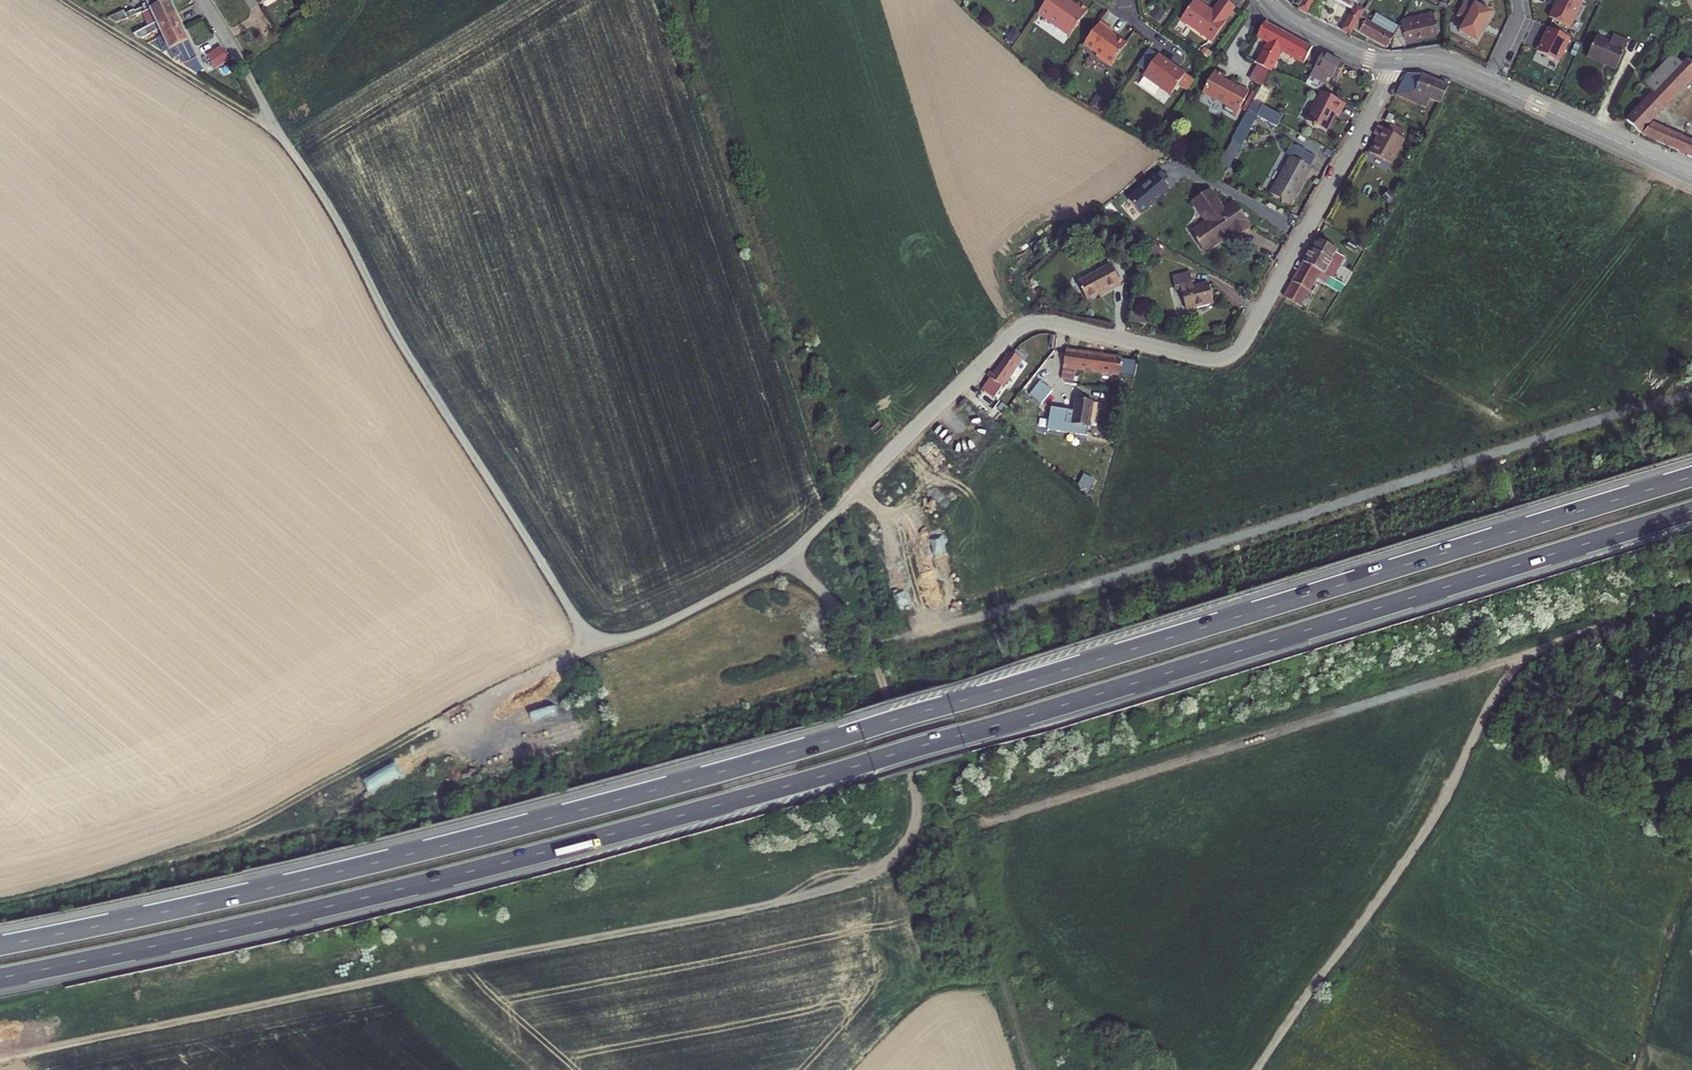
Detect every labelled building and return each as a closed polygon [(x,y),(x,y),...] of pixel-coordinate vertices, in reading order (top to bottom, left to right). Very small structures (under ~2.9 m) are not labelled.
[(166,0),(139,0),(141,1),(143,3),(140,5),(143,11),(145,11),(156,6),(167,1),(166,0)] [(1041,13),(1072,35),(1091,10),(1080,3),(1079,5),(1071,0),(1050,0),(1041,13)] [(1185,17),(1216,40),(1231,19),(1230,19),(1240,5),(1233,0),(1223,0),(1217,9),(1204,0),(1197,0),(1185,17)] [(1313,0),(1303,0),(1300,6),(1299,8),(1306,12),(1313,0)] [(1354,27),(1360,16),(1364,9),(1352,2),(1354,0),(1337,0),(1352,8),(1341,28),(1351,32),(1354,27)] [(1459,32),(1477,41),(1483,29),(1481,28),(1485,21),(1487,22),(1492,13),(1475,4),(1477,0),(1463,0),(1462,1),(1465,2),(1457,16),(1465,21),(1459,32)] [(1573,26),(1585,1),(1583,0),(1560,0),(1552,15),(1573,26)] [(174,16),(167,1),(156,6),(145,11),(152,26),(174,16)] [(132,10),(124,14),(127,19),(134,15),(132,10)] [(124,13),(109,19),(116,23),(127,19),(124,14),(124,13)] [(1354,27),(1386,46),(1393,34),(1396,28),(1375,14),(1370,22),(1360,16),(1354,27)] [(1400,22),(1404,40),(1437,33),(1436,28),(1441,27),(1438,14),(1400,22)] [(179,29),(174,16),(152,26),(157,38),(179,29)] [(1117,29),(1104,19),(1088,42),(1101,52),(1100,54),(1115,64),(1131,42),(1115,31),(1117,29)] [(1284,31),(1266,22),(1258,37),(1269,42),(1276,47),(1284,31)] [(1547,23),(1535,47),(1557,58),(1569,34),(1547,23)] [(197,67),(179,29),(157,38),(165,55),(189,71),(197,67)] [(1312,46),(1284,31),(1276,47),(1269,42),(1264,50),(1277,58),(1282,50),(1303,62),(1312,46)] [(1592,38),(1583,58),(1611,71),(1623,44),(1610,37),(1607,45),(1592,38)] [(1148,47),(1140,66),(1147,70),(1156,50),(1148,47)] [(205,55),(211,69),(227,62),(220,48),(205,55)] [(1258,62),(1271,69),(1277,58),(1264,50),(1259,60),(1258,62)] [(1335,75),(1342,62),(1321,51),(1314,64),(1303,82),(1315,89),(1325,71),(1335,75)] [(1176,60),(1163,52),(1147,74),(1166,87),(1167,86),(1176,92),(1189,73),(1174,63),(1176,60)] [(1258,62),(1259,60),(1249,54),(1248,57),(1258,62)] [(1688,54),(1677,66),(1666,57),(1646,80),(1653,88),(1628,116),(1646,129),(1677,144),(1682,135),(1649,118),(1691,68),(1691,57),(1688,54)] [(1257,64),(1250,78),(1261,83),(1268,70),(1257,64)] [(1425,75),(1412,71),(1398,95),(1424,106),(1428,99),(1441,104),(1450,86),(1425,75)] [(1225,78),(1215,72),(1202,94),(1226,108),(1223,112),(1234,119),(1249,94),(1239,88),(1238,89),(1223,81),(1225,78)] [(1335,116),(1342,103),(1319,91),(1303,120),(1311,125),(1310,126),(1313,127),(1314,126),(1322,131),(1328,120),(1326,119),(1330,113),(1335,116)] [(1283,115),(1263,104),(1258,112),(1278,124),(1283,115)] [(1405,141),(1380,127),(1375,136),(1378,138),(1370,153),(1392,166),(1405,141)] [(1244,133),(1238,129),(1221,160),(1227,163),(1244,133)] [(1690,139),(1682,135),(1677,144),(1686,149),(1690,139)] [(1309,167),(1290,157),(1270,192),(1290,203),(1305,176),(1305,175),(1309,167)] [(1169,189),(1156,174),(1127,200),(1140,214),(1169,189)] [(1385,188),(1380,194),(1388,201),(1392,194),(1385,188)] [(1192,234),(1204,253),(1233,235),(1235,237),(1250,227),(1235,205),(1224,211),(1211,192),(1193,204),(1206,224),(1192,234)] [(1349,237),(1345,246),(1353,251),(1354,249),(1361,253),(1365,245),(1349,237)] [(1312,247),(1304,260),(1320,269),(1334,277),(1346,256),(1337,251),(1338,249),(1319,238),(1313,248),(1312,247)] [(1162,245),(1153,240),(1151,245),(1154,247),(1150,254),(1155,257),(1162,245)] [(1072,275),(1080,293),(1093,288),(1094,290),(1117,279),(1107,258),(1072,275)] [(1304,260),(1285,295),(1287,296),(1300,305),(1320,269),(1304,260)] [(1181,289),(1185,309),(1213,302),(1209,283),(1194,287),(1191,272),(1173,276),(1176,290),(1181,289)] [(1018,344),(1014,348),(1014,349),(1015,352),(1017,353),(1019,353),(1022,349),(1018,344)] [(1012,349),(1004,355),(993,371),(990,369),(987,373),(990,375),(982,387),(994,395),(1021,357),(1012,349)] [(1124,361),(1068,351),(1066,366),(1121,376),(1124,361)] [(1134,363),(1124,361),(1121,376),(1130,377),(1134,363)] [(1054,391),(1042,381),(1037,387),(1031,394),(1042,404),(1054,391)] [(1047,429),(1085,438),(1094,405),(1077,401),(1074,413),(1053,407),(1047,429)] [(940,474),(951,469),(936,441),(926,446),(940,474)] [(1084,473),(1080,485),(1091,489),(1095,477),(1084,473)]
